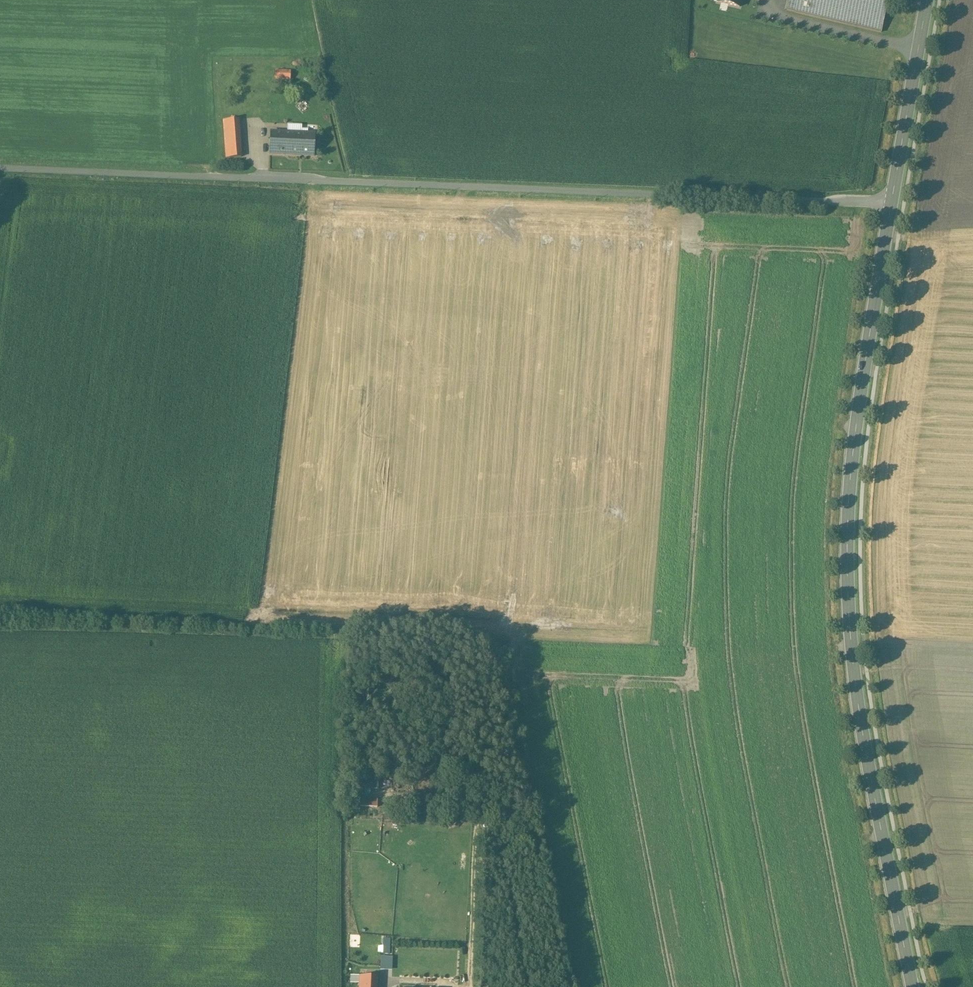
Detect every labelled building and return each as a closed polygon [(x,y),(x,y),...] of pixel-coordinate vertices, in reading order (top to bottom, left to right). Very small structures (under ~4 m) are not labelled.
[(814,0),(788,0),(786,10),(881,32),(885,16),(824,2),(814,0)] [(824,2),(885,16),(889,0),(824,0),(824,2)] [(291,72),(262,71),(261,79),(291,79),(291,72)] [(240,118),(225,119),(227,157),(242,156),(240,118)] [(315,133),(271,132),(270,153),(314,155),(315,133)] [(378,779),(359,778),(358,788),(377,789),(378,779)] [(377,799),(357,798),(356,806),(377,807),(377,799)] [(360,975),(359,986),(376,986),(377,976),(360,975)]
